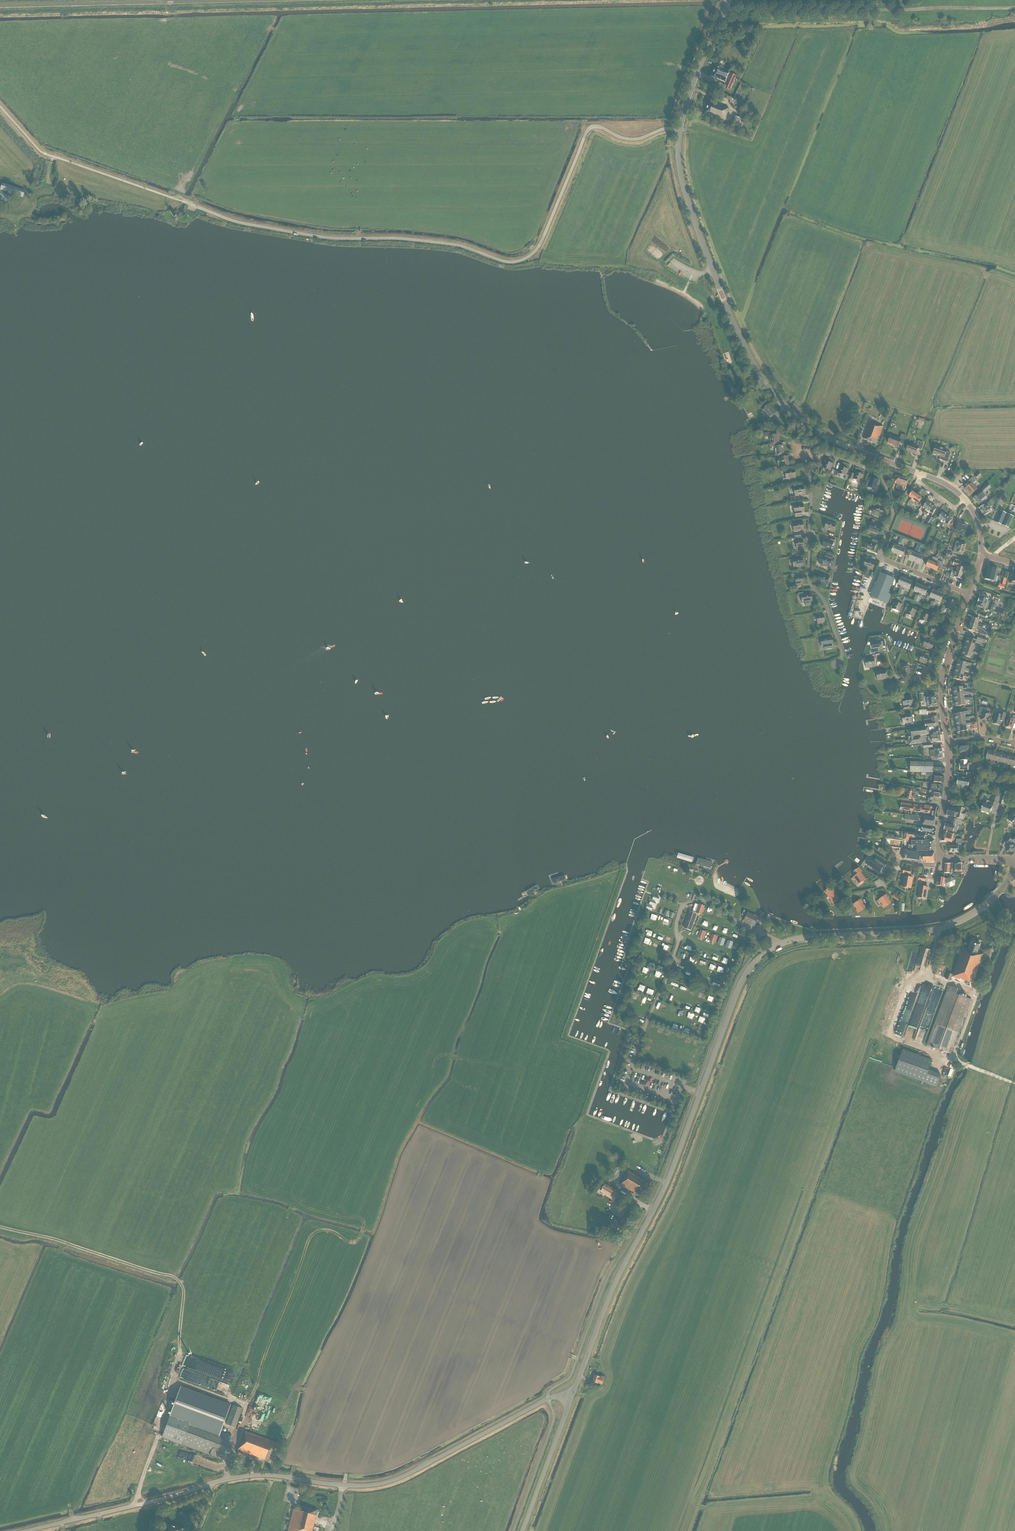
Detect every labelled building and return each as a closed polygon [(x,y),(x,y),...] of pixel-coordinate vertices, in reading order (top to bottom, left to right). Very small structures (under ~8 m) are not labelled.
[(715,67),(711,76),(725,82),(729,73),(722,70),(723,68),(717,65),(716,68),(715,67)] [(733,73),(726,88),(731,90),(738,75),(733,73)] [(728,112),(727,112),(729,108),(718,104),(717,105),(714,104),(714,105),(709,103),(706,113),(710,115),(709,115),(712,116),(712,117),(724,122),(728,112)] [(25,191),(3,184),(1,189),(4,190),(4,193),(4,194),(0,191),(0,198),(5,202),(8,197),(6,195),(9,192),(23,196),(24,193),(25,191)] [(736,394),(738,397),(742,395),(739,388),(734,390),(736,394)] [(762,410),(770,418),(777,412),(769,404),(762,410)] [(877,439),(878,439),(883,426),(870,422),(864,439),(867,440),(867,441),(876,444),(877,439)] [(770,436),(771,444),(778,443),(779,443),(778,435),(773,435),(772,432),(764,433),(765,437),(770,436)] [(900,444),(903,445),(905,439),(902,438),(901,440),(890,436),(888,443),(895,446),(899,448),(900,444)] [(918,449),(921,450),(924,443),(918,441),(917,446),(909,444),(906,450),(916,454),(918,449)] [(778,446),(778,443),(771,444),(769,444),(770,448),(775,447),(776,455),(783,454),(784,454),(783,446),(778,446)] [(939,459),(947,462),(951,453),(947,451),(947,450),(936,445),(936,446),(937,446),(935,450),(934,449),(933,454),(940,457),(939,459)] [(775,455),(775,459),(777,458),(778,466),(790,465),(789,457),(783,457),(783,454),(776,455),(775,455)] [(822,468),(830,471),(833,464),(825,461),(822,468)] [(840,466),(838,473),(846,476),(845,479),(847,480),(849,475),(846,475),(848,469),(840,466)] [(796,478),(795,469),(793,470),(793,467),(786,468),(786,470),(785,471),(786,479),(796,478)] [(853,479),(861,482),(863,475),(855,472),(853,479)] [(896,488),(899,489),(900,485),(903,478),(897,476),(895,483),(897,484),(896,488)] [(968,482),(970,484),(965,489),(971,495),(977,489),(973,484),(976,481),(972,477),(968,482)] [(868,485),(876,487),(879,480),(871,478),(868,485)] [(906,487),(909,480),(903,478),(900,485),(901,485),(899,489),(902,490),(903,486),(906,487)] [(802,485),(800,485),(800,487),(794,488),(795,496),(805,494),(804,486),(802,486),(802,485)] [(985,499),(982,496),(987,491),(985,488),(977,495),(973,498),(979,505),(985,499)] [(1004,492),(1001,490),(995,496),(997,498),(998,499),(1004,493),(1004,492)] [(911,500),(910,500),(907,505),(909,506),(917,495),(912,492),(909,497),(912,499),(911,500)] [(918,503),(922,498),(917,495),(909,506),(911,508),(915,503),(914,502),(915,501),(918,503)] [(991,512),(990,512),(992,511),(989,507),(992,506),(989,501),(984,504),(985,505),(980,508),(984,516),(989,513),(990,512),(991,512)] [(925,511),(923,513),(925,515),(932,505),(927,502),(923,507),(926,509),(925,511)] [(802,513),(805,512),(804,504),(794,505),(795,517),(802,516),(802,513)] [(936,509),(932,505),(925,515),(926,516),(927,516),(928,513),(929,513),(929,512),(932,514),(936,509)] [(885,508),(878,506),(877,507),(875,507),(872,514),(878,517),(879,515),(882,516),(885,508)] [(996,522),(1009,528),(1013,517),(1000,511),(996,522)] [(940,525),(942,523),(943,522),(947,516),(942,513),(938,518),(941,520),(940,522),(938,524),(937,526),(938,527),(940,525)] [(952,520),(947,516),(943,522),(948,525),(952,520)] [(827,521),(824,529),(833,532),(836,524),(827,521)] [(804,530),(803,522),(792,523),(794,532),(804,530)] [(878,534),(881,526),(874,523),(871,522),(868,530),(878,534)] [(966,524),(958,522),(955,530),(963,533),(966,524)] [(797,549),(804,548),(803,537),(795,538),(797,549)] [(891,552),(897,554),(903,538),(901,537),(899,543),(897,546),(894,545),(891,552)] [(835,539),(832,538),(831,540),(825,538),(822,546),(831,550),(835,539)] [(906,539),(903,538),(897,554),(902,556),(905,550),(902,548),(903,545),(906,539)] [(867,549),(874,552),(877,544),(870,541),(867,549)] [(917,554),(918,551),(921,545),(918,544),(916,550),(915,554),(911,552),(909,559),(914,561),(917,554)] [(920,564),(923,557),(917,554),(914,561),(920,564)] [(822,565),(829,567),(833,557),(828,555),(827,557),(825,557),(822,565)] [(792,559),(793,567),(803,566),(802,557),(792,559)] [(926,566),(932,568),(936,558),(933,557),(932,560),(933,560),(932,562),(928,561),(926,566)] [(937,562),(938,559),(936,558),(932,568),(937,571),(940,572),(944,563),(939,561),(938,564),(935,563),(936,562),(937,562)] [(866,559),(863,567),(873,570),(876,562),(866,559)] [(956,571),(963,574),(965,569),(960,567),(961,563),(954,561),(953,565),(957,566),(956,569),(953,568),(953,570),(956,571)] [(996,575),(997,569),(988,567),(986,573),(996,575)] [(954,577),(961,579),(963,574),(956,571),(953,570),(952,570),(950,577),(954,578),(954,577)] [(891,595),(888,593),(894,579),(880,573),(871,597),(885,602),(888,603),(891,595)] [(995,581),(996,575),(986,573),(985,579),(995,581)] [(820,574),(817,582),(827,585),(830,577),(820,574)] [(796,587),(802,586),(801,584),(803,584),(802,575),(801,576),(795,576),(796,587)] [(901,577),(898,584),(901,586),(898,594),(900,595),(902,589),(904,587),(906,580),(901,577)] [(909,589),(912,582),(906,580),(904,587),(909,589)] [(917,592),(919,593),(922,586),(917,584),(914,591),(917,592)] [(925,595),(928,588),(922,586),(919,593),(918,595),(918,596),(916,601),(918,602),(920,597),(922,594),(925,595)] [(930,597),(935,599),(935,600),(938,593),(932,590),(930,597)] [(813,602),(812,593),(803,594),(803,591),(798,592),(799,595),(801,595),(802,602),(805,602),(806,606),(811,605),(811,602),(813,602)] [(938,593),(935,600),(935,599),(934,602),(933,604),(932,608),(934,609),(938,600),(941,602),(944,595),(938,593)] [(988,601),(989,598),(980,595),(978,600),(982,601),(981,602),(994,607),(995,607),(996,606),(997,605),(996,604),(990,601),(990,602),(988,601)] [(946,609),(952,611),(956,602),(949,599),(946,607),(943,605),(941,611),(944,612),(946,609)] [(982,601),(978,600),(976,606),(985,609),(985,610),(987,610),(987,609),(988,609),(988,610),(992,612),(994,607),(981,602),(982,601)] [(892,609),(900,612),(902,605),(895,602),(892,609)] [(907,612),(906,614),(914,617),(916,611),(906,606),(904,611),(907,612)] [(920,619),(920,620),(927,623),(930,616),(922,613),(922,614),(920,613),(918,618),(920,619)] [(816,616),(818,624),(825,623),(824,615),(816,616)] [(979,620),(972,618),(970,624),(982,628),(983,626),(980,624),(980,625),(978,624),(979,620)] [(986,629),(982,628),(970,624),(968,630),(975,632),(977,628),(978,629),(978,630),(981,631),(980,634),(984,635),(986,629)] [(930,633),(937,636),(940,628),(933,626),(930,633)] [(831,645),(833,645),(832,636),(820,638),(822,647),(826,646),(827,649),(832,649),(831,645)] [(967,637),(965,643),(974,646),(976,642),(980,644),(981,642),(976,640),(967,637)] [(926,639),(922,647),(931,650),(935,640),(931,638),(930,640),(926,639)] [(871,642),(873,650),(882,649),(881,640),(871,642)] [(978,650),(979,647),(974,646),(965,643),(963,649),(972,652),(972,651),(974,648),(978,650)] [(972,651),(972,652),(963,649),(961,655),(970,658),(972,654),(976,655),(977,653),(972,651)] [(926,664),(929,656),(919,652),(917,658),(920,659),(919,661),(926,664)] [(865,659),(866,668),(876,666),(874,657),(865,659)] [(966,663),(957,661),(956,666),(965,669),(965,668),(966,665),(971,666),(972,664),(967,662),(966,663)] [(913,673),(912,668),(910,668),(909,666),(901,667),(902,675),(913,673)] [(965,668),(965,669),(956,666),(954,672),(964,675),(964,674),(965,671),(970,672),(970,670),(965,668)] [(876,671),(877,680),(887,679),(885,670),(876,671)] [(964,674),(964,675),(954,672),(953,678),(962,681),(963,677),(968,678),(969,675),(964,674)] [(888,683),(889,692),(899,691),(897,682),(888,683)] [(962,687),(953,688),(954,694),(963,693),(963,689),(968,688),(968,686),(962,687)] [(969,694),(968,692),(963,693),(954,694),(954,700),(964,699),(964,698),(964,695),(969,694)] [(920,702),(921,702),(936,701),(936,696),(924,697),(923,694),(919,694),(920,702)] [(911,696),(902,698),(904,709),(910,708),(909,706),(913,705),(911,696)] [(955,706),(965,705),(965,703),(973,702),(972,697),(964,698),(964,699),(954,700),(955,706)] [(919,714),(928,714),(931,713),(931,715),(931,719),(925,720),(926,727),(939,726),(937,715),(935,715),(935,709),(919,710),(919,714)] [(965,718),(964,714),(969,713),(968,711),(963,712),(954,714),(955,720),(965,718)] [(981,720),(987,722),(990,713),(983,711),(981,720)] [(1000,715),(996,714),(993,723),(1000,725),(1001,721),(1004,722),(1006,714),(1000,712),(1000,715)] [(901,715),(903,723),(912,722),(911,713),(901,715)] [(1014,723),(1014,716),(1013,715),(1012,719),(1008,718),(1006,727),(1012,728),(1013,722),(1014,723)] [(956,726),(966,724),(965,720),(970,719),(970,717),(965,718),(955,720),(956,726)] [(971,725),(971,723),(966,724),(956,726),(957,732),(967,730),(966,726),(971,725)] [(926,737),(926,735),(929,734),(928,727),(914,729),(907,730),(909,745),(927,743),(926,737)] [(932,739),(932,742),(941,741),(939,730),(933,731),(933,732),(931,732),(931,736),(928,736),(928,739),(932,739)] [(969,751),(969,753),(972,753),(971,746),(968,746),(968,745),(959,746),(960,752),(969,751)] [(935,748),(935,750),(930,750),(931,758),(935,758),(935,759),(942,758),(942,748),(935,748)] [(990,763),(992,764),(993,760),(995,752),(988,750),(986,758),(991,760),(990,763)] [(1000,762),(1002,754),(995,752),(993,760),(997,761),(997,765),(999,765),(1000,762)] [(1006,764),(1008,755),(1002,754),(1000,762),(1004,763),(1003,768),(1005,768),(1006,764)] [(1014,758),(1014,757),(1008,755),(1006,764),(1011,765),(1010,768),(1012,769),(1013,765),(1014,758)] [(968,763),(968,760),(960,760),(960,763),(959,763),(959,770),(968,770),(968,767),(972,767),(972,763),(968,763)] [(926,775),(933,776),(933,773),(940,774),(944,774),(944,767),(933,766),(933,762),(910,762),(910,772),(926,772),(926,775)] [(943,784),(944,776),(936,776),(933,775),(933,777),(932,777),(931,778),(930,783),(938,783),(943,784)] [(971,780),(974,781),(975,777),(973,776),(967,775),(966,778),(958,777),(957,786),(962,787),(961,788),(964,788),(964,787),(968,788),(968,785),(970,785),(971,780)] [(929,790),(942,792),(943,784),(930,783),(929,790)] [(941,798),(931,796),(929,795),(928,801),(930,801),(929,803),(940,805),(941,798)] [(991,802),(984,800),(980,810),(990,814),(991,811),(994,811),(999,797),(993,795),(991,802)] [(939,808),(935,807),(930,807),(929,814),(932,814),(932,817),(937,818),(939,808)] [(948,807),(946,815),(956,818),(961,819),(962,819),(964,819),(964,818),(965,818),(966,814),(966,813),(965,813),(966,811),(965,811),(965,809),(964,809),(957,807),(956,809),(948,807)] [(934,826),(935,819),(926,817),(923,817),(921,816),(912,815),(911,820),(918,821),(919,818),(924,819),(923,825),(934,826)] [(945,824),(944,830),(953,832),(956,832),(958,827),(956,826),(958,820),(960,820),(961,819),(956,818),(956,819),(951,818),(949,825),(945,824)] [(928,827),(920,826),(919,834),(935,836),(936,828),(928,827)] [(924,840),(925,834),(902,831),(901,839),(903,839),(903,840),(909,840),(909,838),(924,840)] [(952,842),(954,833),(944,831),(942,841),(947,842),(947,841),(952,842)] [(1014,844),(1014,842),(1012,840),(1011,839),(1009,837),(1005,842),(1008,844),(1009,842),(1011,843),(1009,846),(1008,846),(1007,851),(1014,852),(1014,851),(1014,845),(1014,844)] [(961,850),(961,844),(961,839),(956,839),(956,843),(955,844),(949,844),(949,846),(949,852),(958,852),(958,850),(961,850)] [(894,848),(902,849),(903,841),(896,840),(894,848)] [(911,841),(911,846),(917,846),(917,852),(923,852),(929,852),(934,851),(934,840),(926,840),(926,841),(911,841)] [(907,851),(908,850),(904,850),(904,849),(903,849),(902,856),(904,858),(906,859),(919,860),(919,861),(926,860),(926,862),(934,862),(934,853),(920,853),(920,852),(917,852),(912,851),(910,851),(907,851)] [(694,857),(677,852),(676,857),(693,862),(694,857)] [(887,864),(877,857),(875,860),(872,858),(867,865),(879,873),(883,867),(884,868),(887,864)] [(712,863),(699,858),(698,863),(710,868),(712,863)] [(961,872),(962,872),(962,863),(957,863),(957,864),(954,864),(950,864),(945,864),(944,873),(949,873),(949,874),(952,873),(952,875),(961,876),(961,872)] [(856,883),(858,885),(865,880),(859,873),(861,872),(858,868),(853,872),(855,876),(852,878),(853,877),(857,882),(856,883)] [(904,876),(902,887),(911,888),(913,878),(908,877),(909,874),(910,874),(911,869),(904,868),(903,873),(906,874),(905,877),(904,876)] [(550,879),(552,884),(561,881),(568,879),(567,874),(550,879)] [(944,886),(944,883),(946,883),(950,886),(954,885),(955,880),(951,877),(947,879),(945,879),(945,878),(937,877),(936,885),(944,886)] [(539,889),(536,885),(521,893),(524,898),(534,892),(539,889)] [(656,894),(661,895),(662,891),(666,892),(666,890),(671,891),(673,886),(668,885),(667,887),(662,885),(661,890),(658,889),(656,894)] [(830,901),(832,904),(839,899),(835,893),(836,892),(832,886),(825,891),(828,896),(829,895),(832,900),(830,901)] [(917,898),(926,899),(928,887),(919,886),(917,898)] [(894,893),(892,897),(898,901),(901,898),(894,893)] [(882,905),(884,908),(891,903),(888,899),(889,898),(886,894),(879,899),(883,905),(882,905)] [(856,910),(858,913),(865,908),(862,903),(863,903),(861,899),(854,904),(857,909),(856,910)] [(705,906),(699,904),(696,913),(702,915),(705,906)] [(684,928),(690,931),(697,914),(690,911),(684,928)] [(743,922),(755,927),(756,923),(759,917),(747,912),(743,922)] [(967,981),(973,983),(983,954),(977,952),(980,944),(971,941),(969,949),(963,947),(953,975),(948,973),(946,979),(950,981),(952,977),(967,982),(967,981)] [(950,1054),(954,1044),(970,999),(956,994),(958,989),(949,985),(935,1024),(927,1045),(950,1054)] [(925,1043),(929,1028),(923,1027),(922,1031),(921,1030),(918,1041),(925,1043)] [(932,1061),(903,1050),(895,1071),(924,1082),(932,1061)] [(635,1192),(640,1195),(647,1183),(642,1180),(643,1179),(628,1171),(623,1180),(621,1184),(632,1191),(631,1193),(634,1194),(634,1192),(635,1193),(635,1192)] [(612,1194),(614,1196),(617,1191),(605,1184),(602,1189),(601,1191),(610,1197),(612,1194)] [(602,1376),(601,1377),(595,1375),(593,1382),(602,1385),(605,1377),(602,1376)] [(230,1405),(181,1387),(162,1437),(222,1459),(231,1435),(221,1431),(230,1405)] [(226,1424),(236,1427),(243,1409),(233,1405),(226,1424)] [(251,1430),(250,1432),(245,1431),(243,1436),(242,1435),(237,1450),(239,1450),(237,1454),(243,1457),(244,1452),(264,1460),(264,1459),(265,1459),(265,1460),(270,1462),(277,1443),(268,1439),(268,1438),(266,1437),(265,1438),(259,1436),(260,1433),(251,1430)] [(160,1456),(166,1460),(169,1456),(163,1452),(160,1456)] [(317,1510),(301,1506),(300,1511),(293,1509),(288,1530),(312,1530),(317,1510)]
